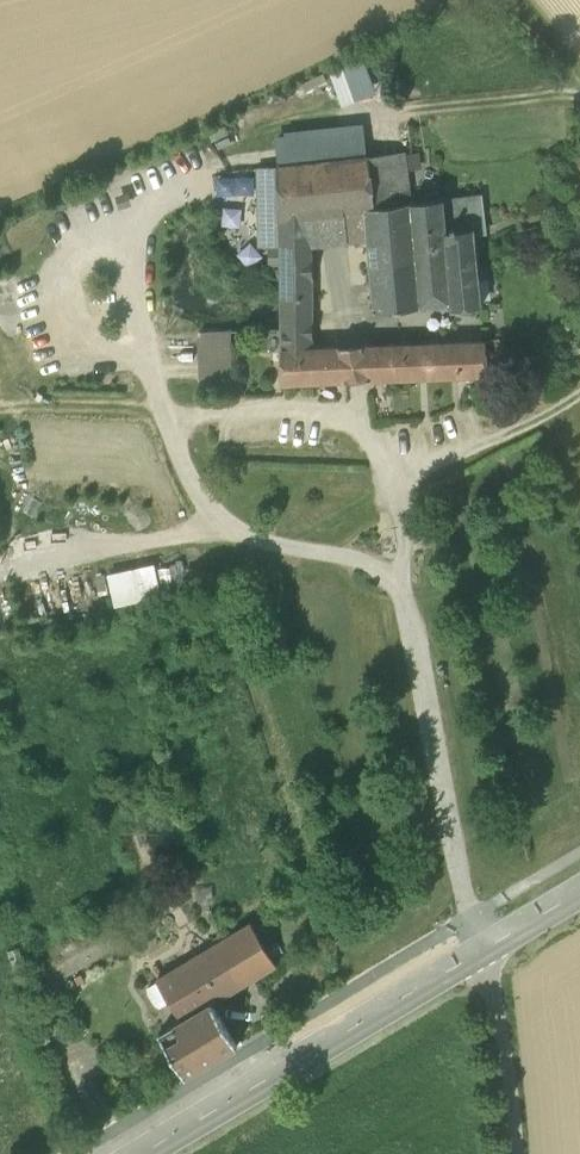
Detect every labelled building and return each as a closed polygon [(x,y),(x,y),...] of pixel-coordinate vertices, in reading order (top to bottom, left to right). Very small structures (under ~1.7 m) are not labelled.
[(279,137),(279,166),(367,156),(363,128),(279,137)] [(404,152),(368,156),(375,208),(411,203),(410,195),(409,195),(404,152)] [(279,166),(279,167),(279,220),(311,217),(365,211),(365,209),(375,208),(368,156),(367,156),(279,166)] [(280,247),(279,220),(279,167),(256,167),(258,248),(280,247)] [(443,199),(446,231),(474,228),(474,230),(487,229),(483,194),(443,199)] [(474,235),(474,230),(474,228),(446,231),(443,199),(411,203),(421,307),(451,303),(451,309),(481,306),(474,235)] [(374,312),(421,307),(411,203),(375,208),(365,209),(365,211),(368,240),(374,312)] [(368,240),(365,211),(311,217),(311,247),(368,240)] [(280,264),(281,350),(313,348),(311,247),(311,217),(279,220),(280,247),(280,248),(271,248),(271,264),(280,264)] [(201,333),(202,379),(232,377),(230,331),(201,333)] [(503,340),(485,341),(486,356),(504,353),(503,340)] [(485,341),(360,346),(367,381),(488,376),(486,356),(485,341)] [(348,381),(367,381),(360,346),(341,347),(348,381)] [(341,347),(313,348),(281,350),(282,384),(348,381),(341,347)] [(109,576),(115,605),(161,596),(155,566),(109,576)] [(159,977),(185,1019),(211,1003),(275,964),(250,922),(159,977)] [(237,1046),(211,1003),(185,1019),(160,1033),(186,1076),(237,1046)]
